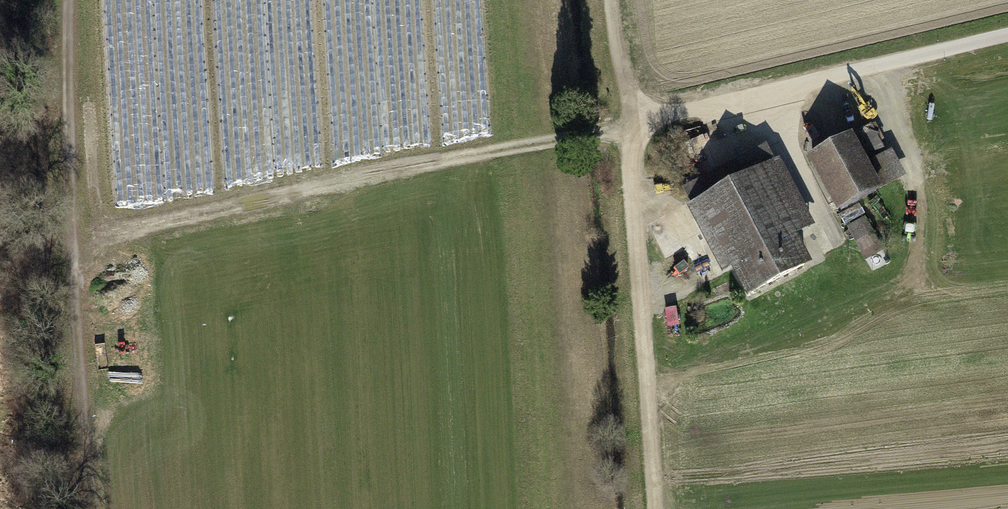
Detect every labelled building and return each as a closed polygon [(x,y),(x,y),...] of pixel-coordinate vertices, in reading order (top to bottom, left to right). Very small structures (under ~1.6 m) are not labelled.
[(871,128),(812,160),(839,209),(898,177),(871,128)] [(764,147),(683,190),(726,270),(733,266),(748,295),(805,265),(788,234),(805,225),(764,147)]
